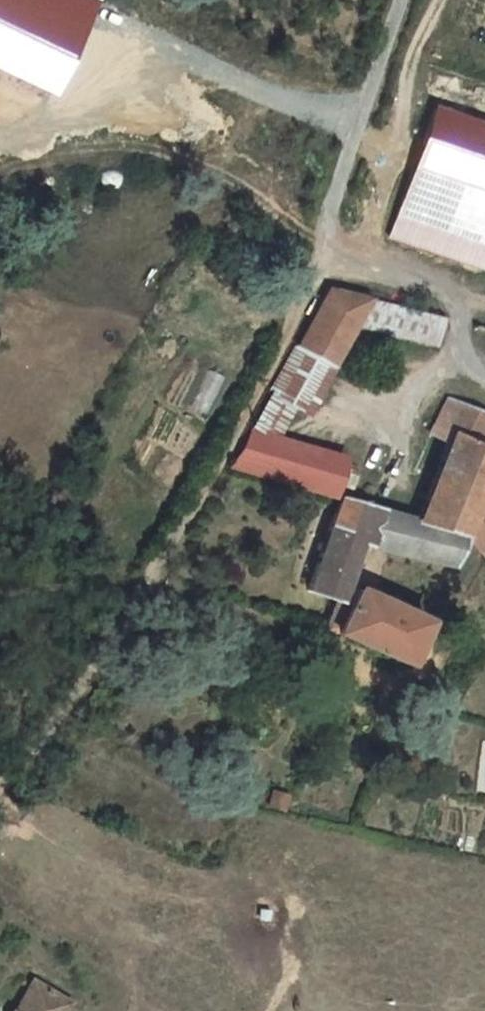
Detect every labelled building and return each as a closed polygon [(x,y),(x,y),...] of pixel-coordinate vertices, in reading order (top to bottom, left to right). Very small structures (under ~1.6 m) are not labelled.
[(435,107),(390,236),(484,269),(484,266),(484,125),(435,107)] [(369,298),(328,288),(296,345),(332,365),(355,325),(369,298)] [(441,317),(369,298),(355,325),(434,346),(441,317)] [(332,365),(296,345),(270,391),(290,402),(306,413),(332,365)] [(290,402),(270,391),(250,426),(270,439),(272,436),(290,402)] [(339,601),(359,541),(369,545),(450,565),(462,537),(471,519),(473,514),(482,490),(462,482),(475,449),(484,454),(484,453),(484,415),(446,399),(435,428),(453,435),(449,444),(418,521),(342,499),(310,589),(337,601),(339,601)] [(270,439),(250,426),(228,466),(332,498),(344,458),(272,436),(270,439)] [(453,435),(435,428),(432,437),(449,444),(453,435)] [(465,537),(483,558),(484,556),(484,524),(483,522),(465,537)] [(424,621),(355,589),(347,605),(335,632),(405,664),(424,621)] [(339,601),(337,601),(325,628),(335,632),(347,605),(339,601)] [(441,786),(426,784),(424,799),(440,801),(441,786)] [(273,791),(268,805),(283,810),(287,796),(273,791)] [(62,998),(32,980),(18,1004),(20,1006),(17,1010),(54,1010),(62,998)] [(62,998),(54,1010),(64,1010),(69,1002),(62,998)]
